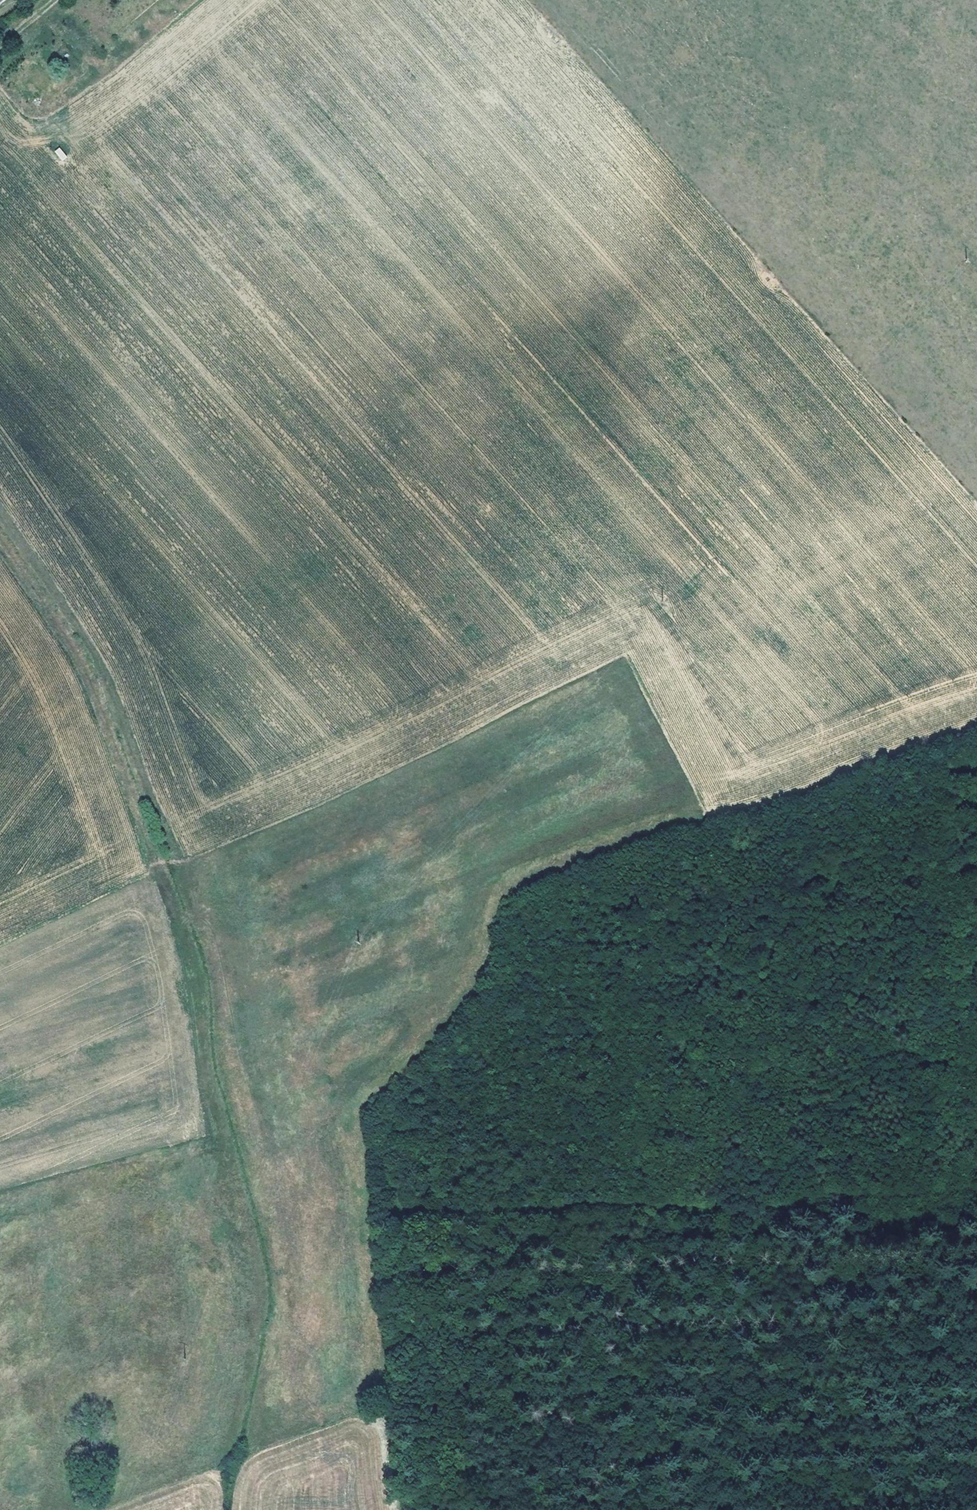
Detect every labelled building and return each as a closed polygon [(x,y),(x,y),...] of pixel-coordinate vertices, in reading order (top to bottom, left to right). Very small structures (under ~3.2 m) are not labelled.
[(60,147),(54,151),(61,160),(67,156),(60,147)]
